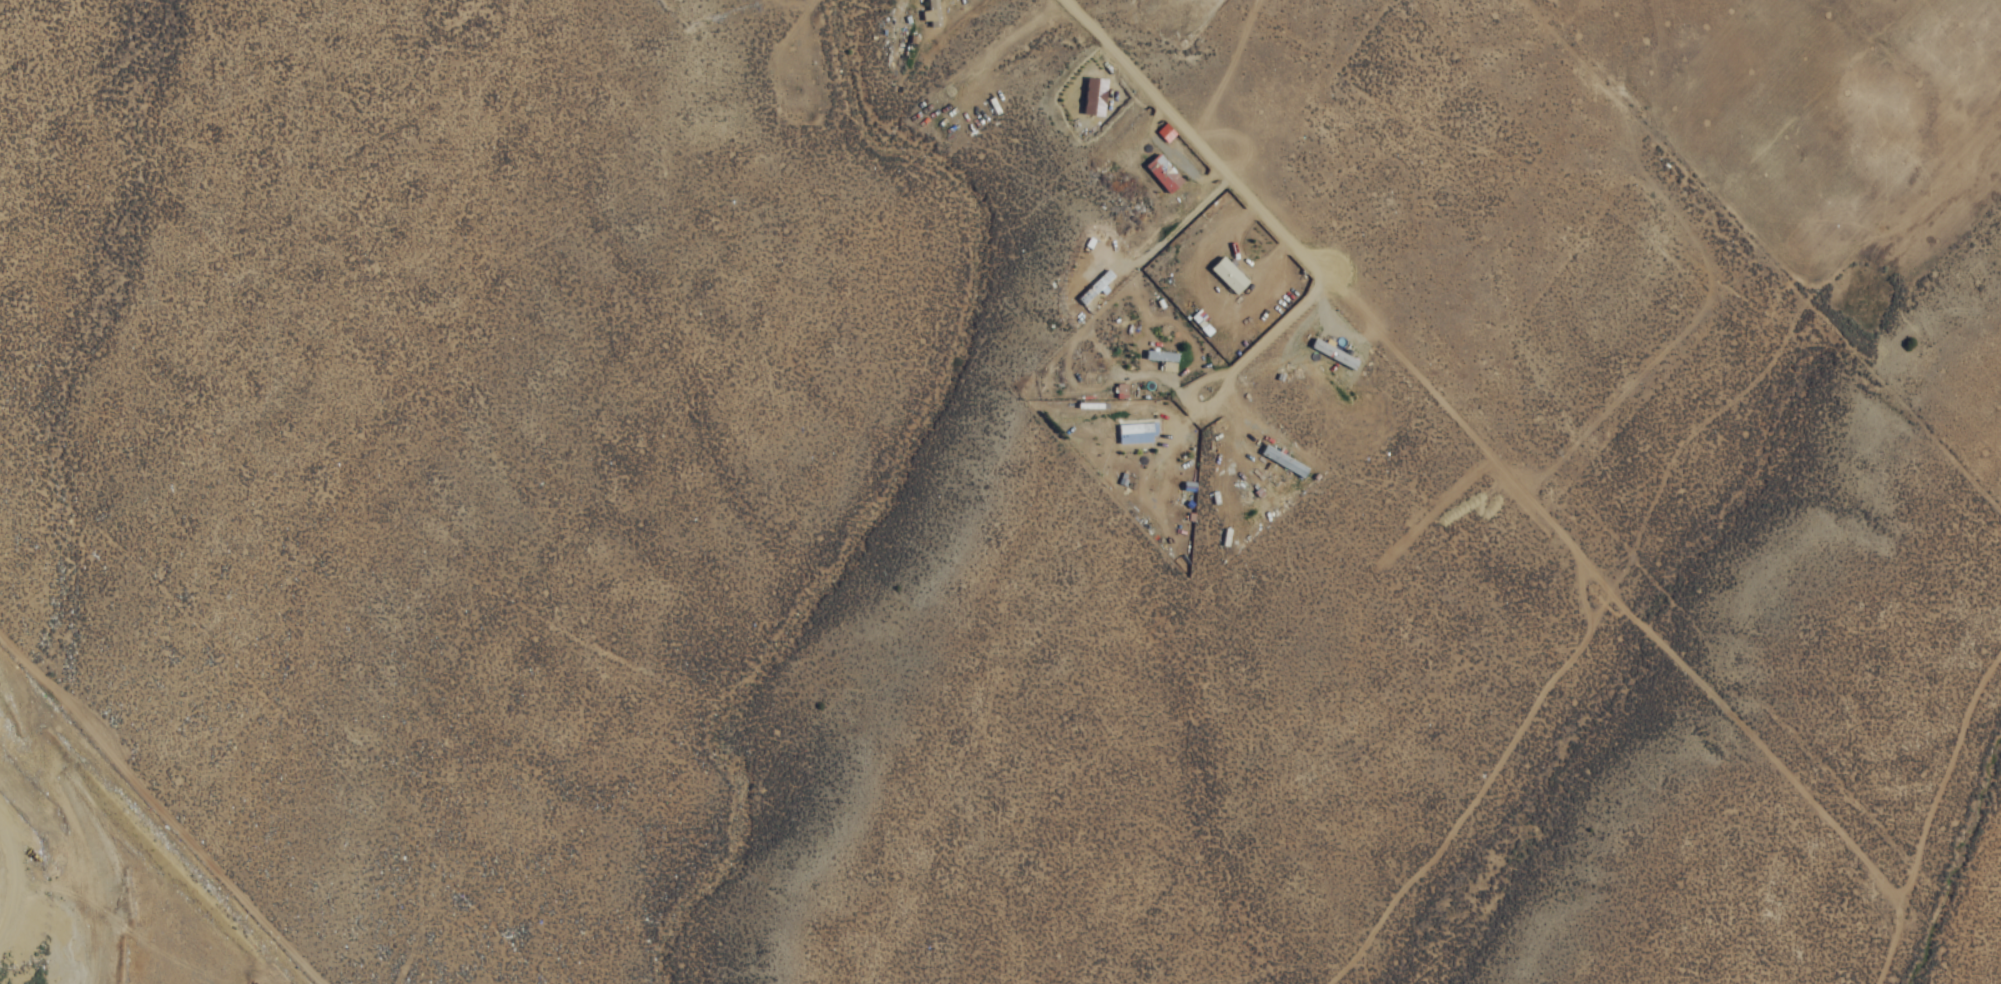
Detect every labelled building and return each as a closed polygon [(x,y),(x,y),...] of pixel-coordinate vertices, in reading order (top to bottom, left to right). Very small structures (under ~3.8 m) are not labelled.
[(1104,79),(1083,76),(1078,113),(1099,116),(1104,79)] [(1180,180),(1154,152),(1140,166),(1165,194),(1180,180)] [(1245,282),(1219,254),(1206,267),(1232,295),(1245,282)] [(1305,349),(1352,368),(1356,358),(1309,340),(1305,349)] [(1174,353),(1143,349),(1142,359),(1163,362),(1162,370),(1172,371),(1174,353)] [(1150,442),(1149,423),(1115,424),(1116,443),(1150,442)] [(1256,453),(1299,477),(1304,468),(1261,444),(1256,453)]
